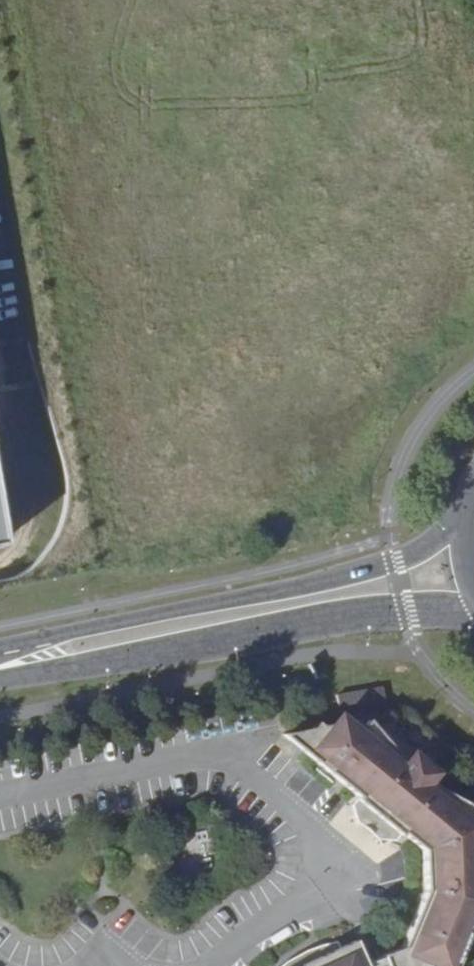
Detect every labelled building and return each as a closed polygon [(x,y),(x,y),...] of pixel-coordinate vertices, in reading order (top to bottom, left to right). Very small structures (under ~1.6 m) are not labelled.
[(9,544),(0,494),(0,546),(9,544)] [(382,686),(371,689),(373,701),(385,699),(382,686)] [(367,690),(337,694),(339,707),(369,701),(367,690)] [(283,735),(358,796),(352,804),(358,819),(378,837),(395,839),(401,831),(424,849),(425,890),(400,949),(384,957),(389,965),(459,965),(473,931),(473,814),(472,813),(473,811),(473,806),(438,787),(426,777),(407,761),(397,753),(369,719),(363,725),(356,719),(351,720),(318,727),(283,735)] [(411,755),(407,761),(426,777),(431,772),(411,755)] [(280,965),(368,965),(358,943),(343,949),(339,939),(307,949),(287,960),(280,965)]
